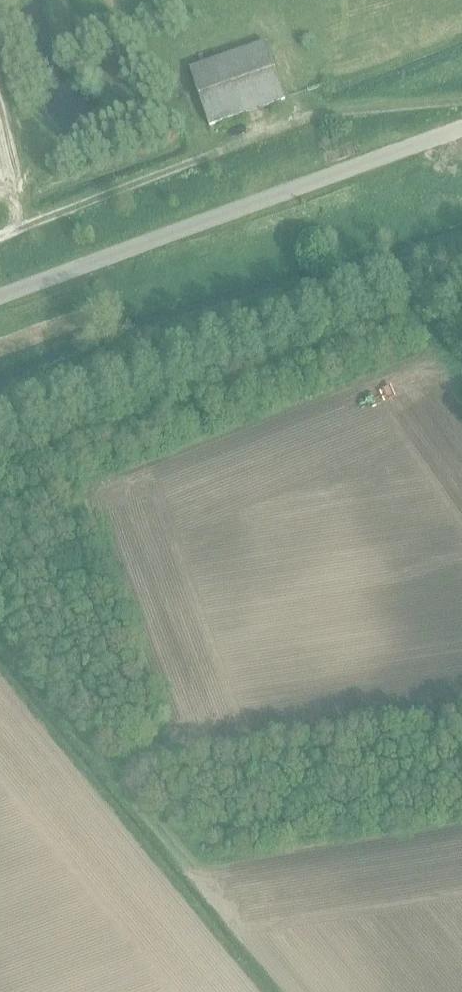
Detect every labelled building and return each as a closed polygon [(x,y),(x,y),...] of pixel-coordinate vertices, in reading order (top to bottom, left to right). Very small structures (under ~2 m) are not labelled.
[(190,68),(210,124),(285,98),(266,42),(190,68)]
